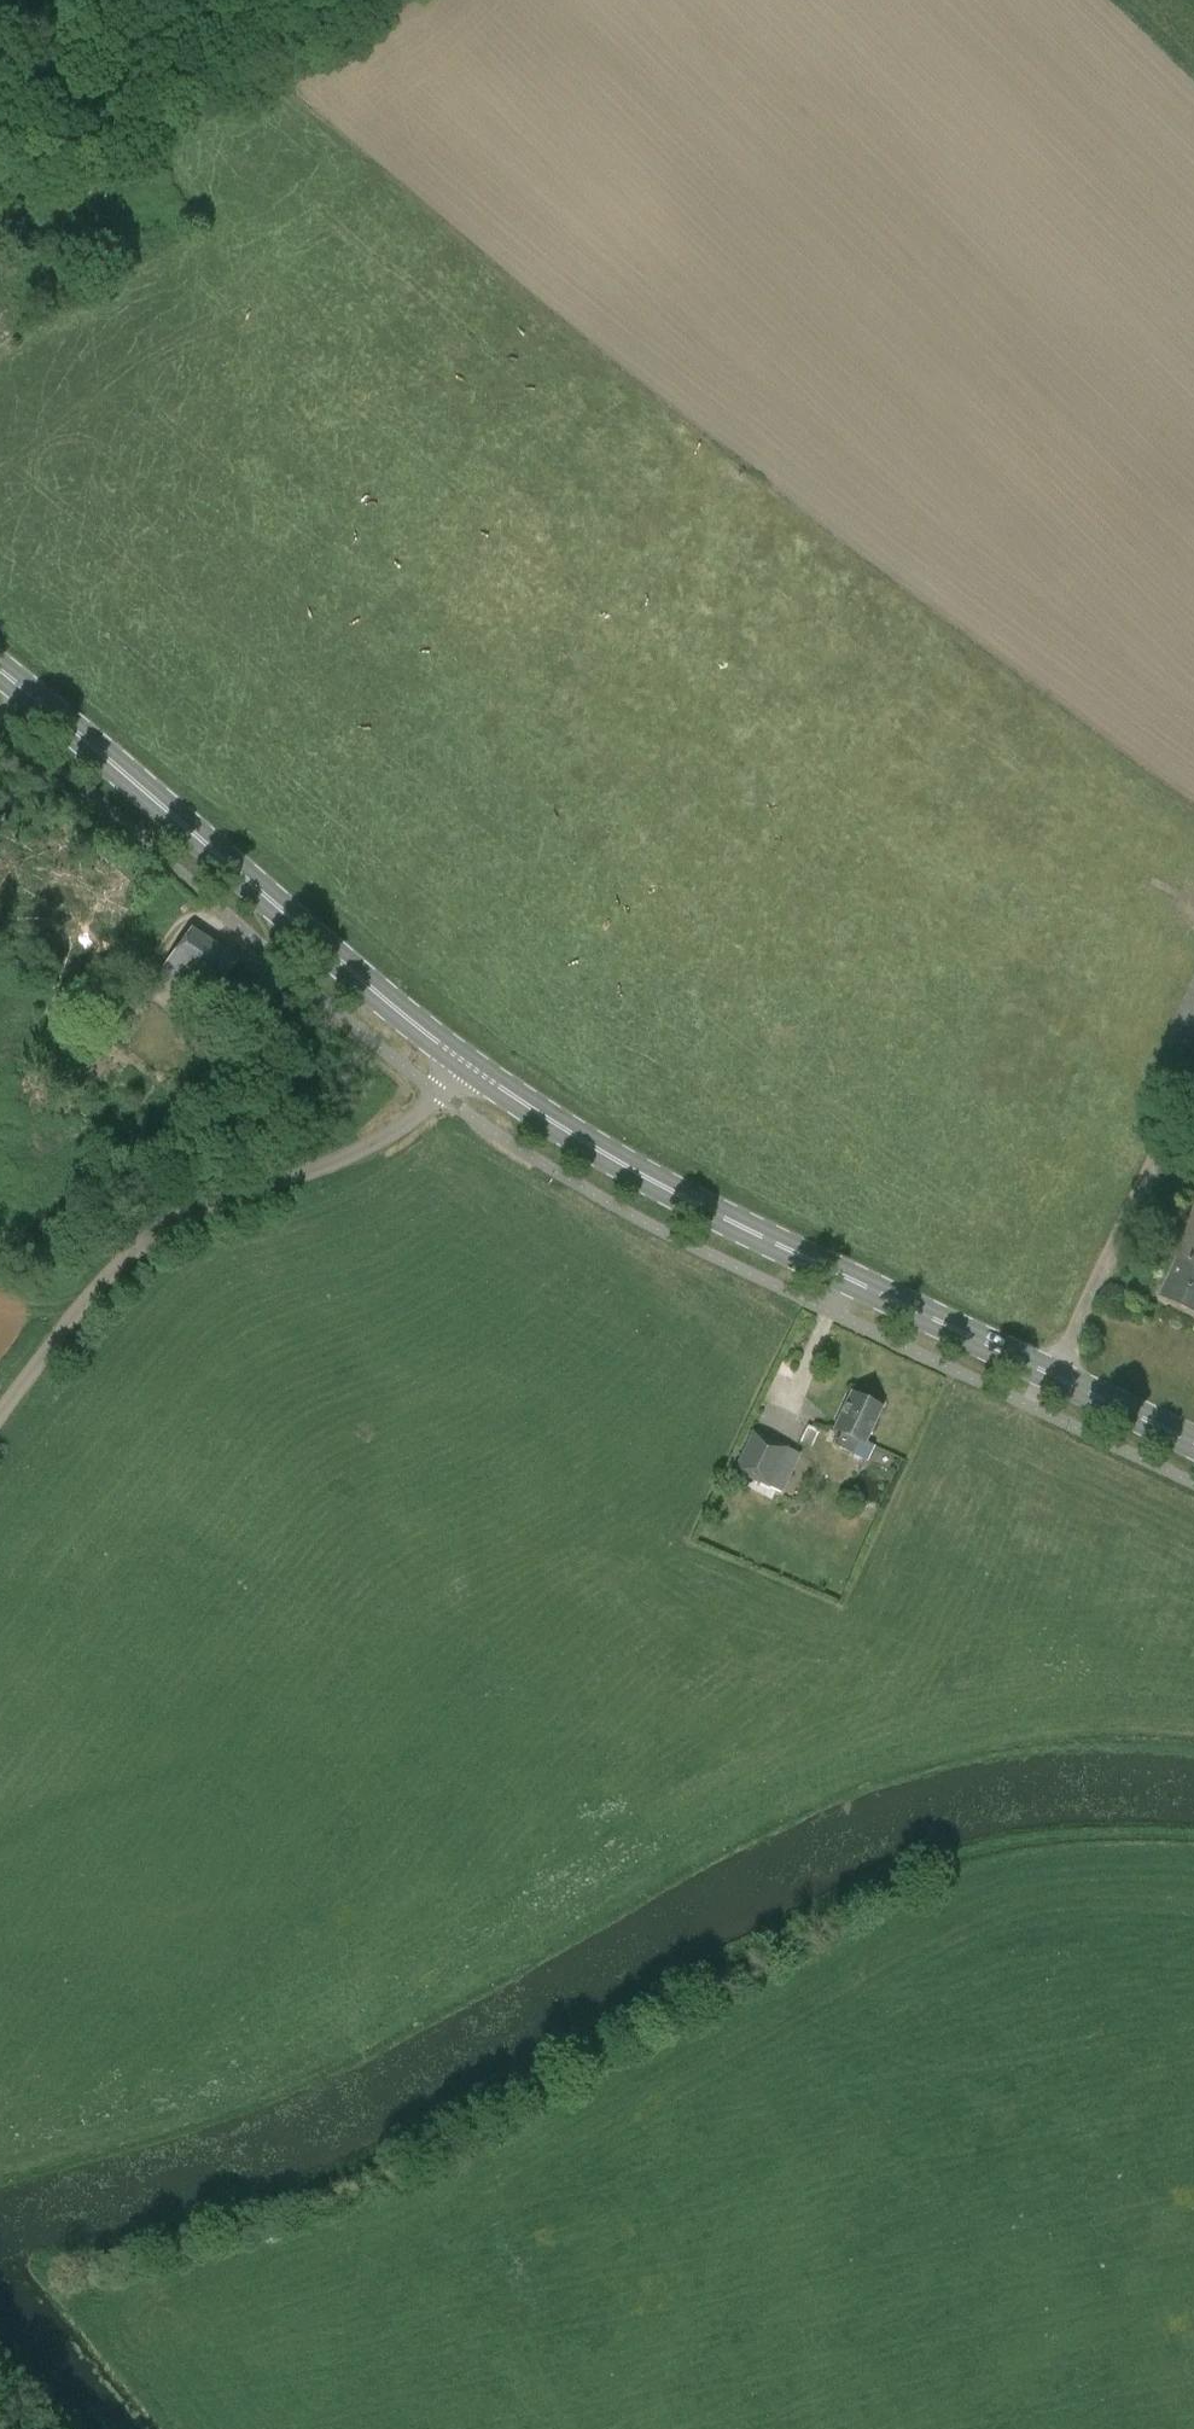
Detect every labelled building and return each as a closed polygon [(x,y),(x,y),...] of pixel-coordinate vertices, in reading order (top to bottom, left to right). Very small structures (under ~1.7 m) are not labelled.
[(31,156),(39,167),(55,155),(47,144),(31,156)] [(0,192),(0,205),(6,209),(20,188),(8,180),(0,192)] [(219,984),(244,1000),(259,976),(234,959),(235,959),(189,928),(160,970),(191,991),(187,996),(203,1007),(219,984)] [(74,1074),(85,1081),(94,1069),(83,1061),(74,1074)] [(1193,1310),(1193,1214),(1174,1258),(1179,1260),(1162,1295),(1193,1310)] [(868,1460),(875,1447),(865,1443),(882,1407),(851,1393),(834,1429),(841,1433),(835,1447),(868,1460)] [(732,1473),(770,1490),(788,1447),(751,1431),(732,1473)]
